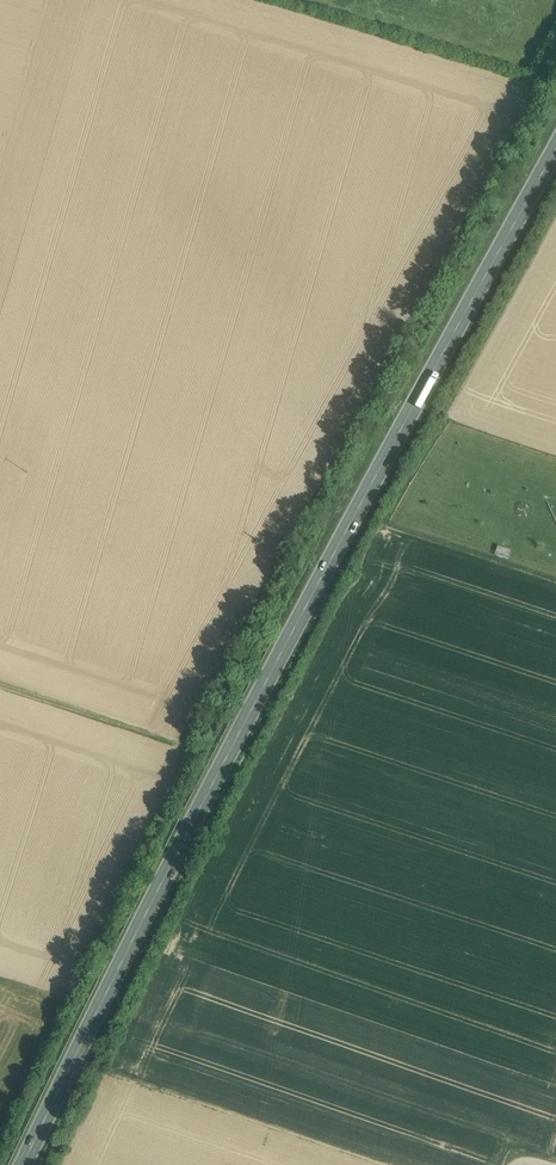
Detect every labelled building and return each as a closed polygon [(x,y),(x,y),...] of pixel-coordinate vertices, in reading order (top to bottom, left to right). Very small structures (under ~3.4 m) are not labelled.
[(497,545),(495,555),(508,558),(511,548),(497,545)]
